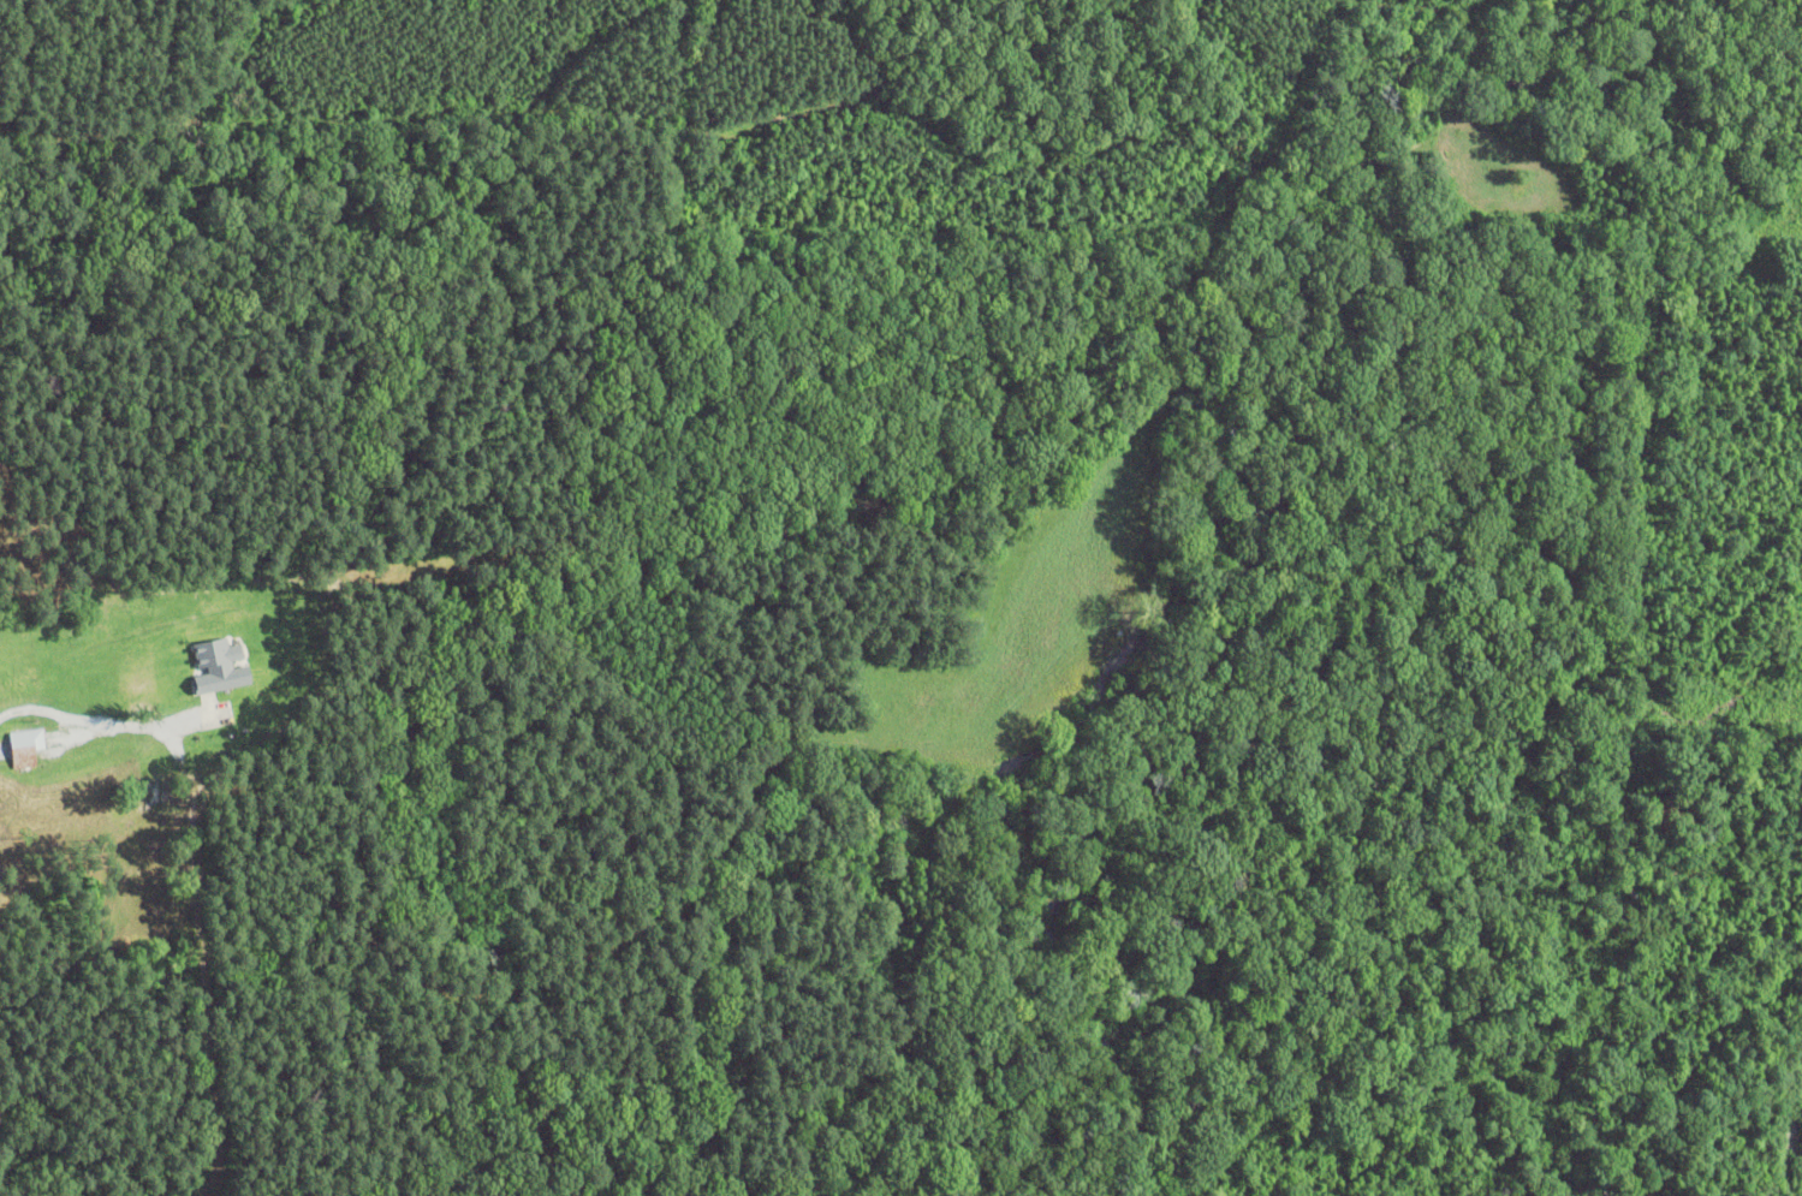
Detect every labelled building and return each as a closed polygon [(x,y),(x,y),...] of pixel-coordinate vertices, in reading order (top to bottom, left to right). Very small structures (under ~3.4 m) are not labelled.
[(37,750),(46,750),(45,730),(12,732),(14,769),(38,768),(37,750)]
